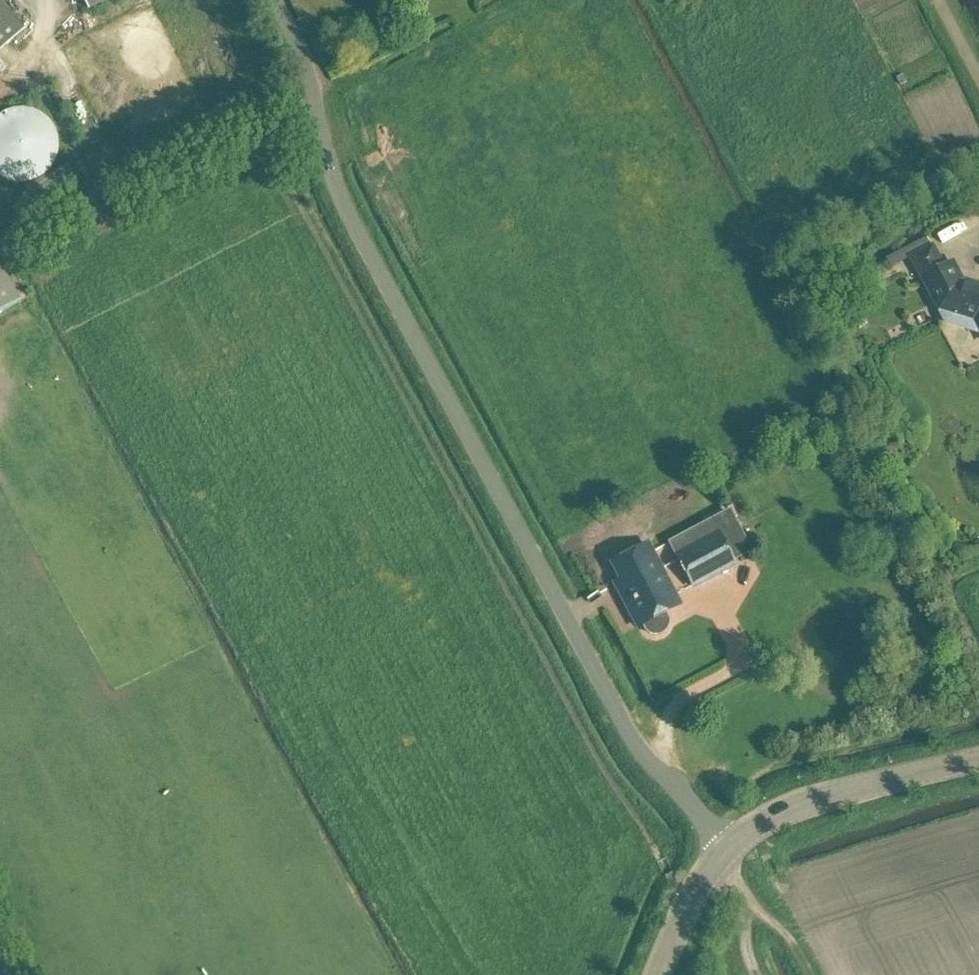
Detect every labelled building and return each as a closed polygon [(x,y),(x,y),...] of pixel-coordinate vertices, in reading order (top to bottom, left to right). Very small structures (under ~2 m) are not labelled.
[(111,0),(80,0),(87,12),(111,0)] [(0,5),(0,53),(24,31),(0,5)] [(63,176),(58,110),(0,114),(0,181),(63,176)] [(953,265),(944,270),(932,247),(912,257),(948,323),(978,333),(978,289),(963,284),(953,265)] [(20,304),(0,269),(0,315),(20,304)] [(668,545),(692,589),(733,567),(710,523),(668,545)] [(669,626),(669,621),(665,614),(678,607),(647,546),(612,566),(624,587),(618,590),(638,628),(644,625),(647,632),(652,635),(658,635),(665,631),(669,626)]
